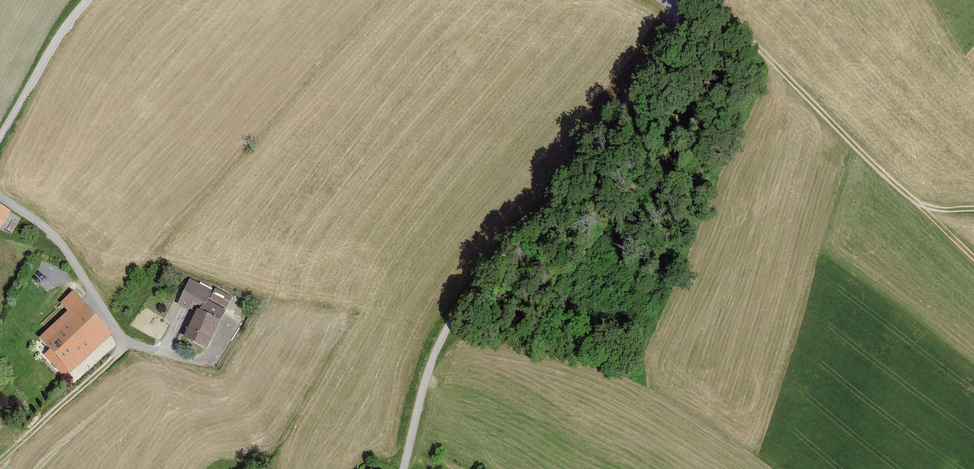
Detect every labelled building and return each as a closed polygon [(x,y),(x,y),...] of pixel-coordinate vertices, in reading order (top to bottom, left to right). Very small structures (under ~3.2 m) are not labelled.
[(173,296),(191,304),(178,332),(200,342),(222,293),(182,275),(173,296)] [(33,338),(57,364),(98,326),(74,300),(33,338)]
